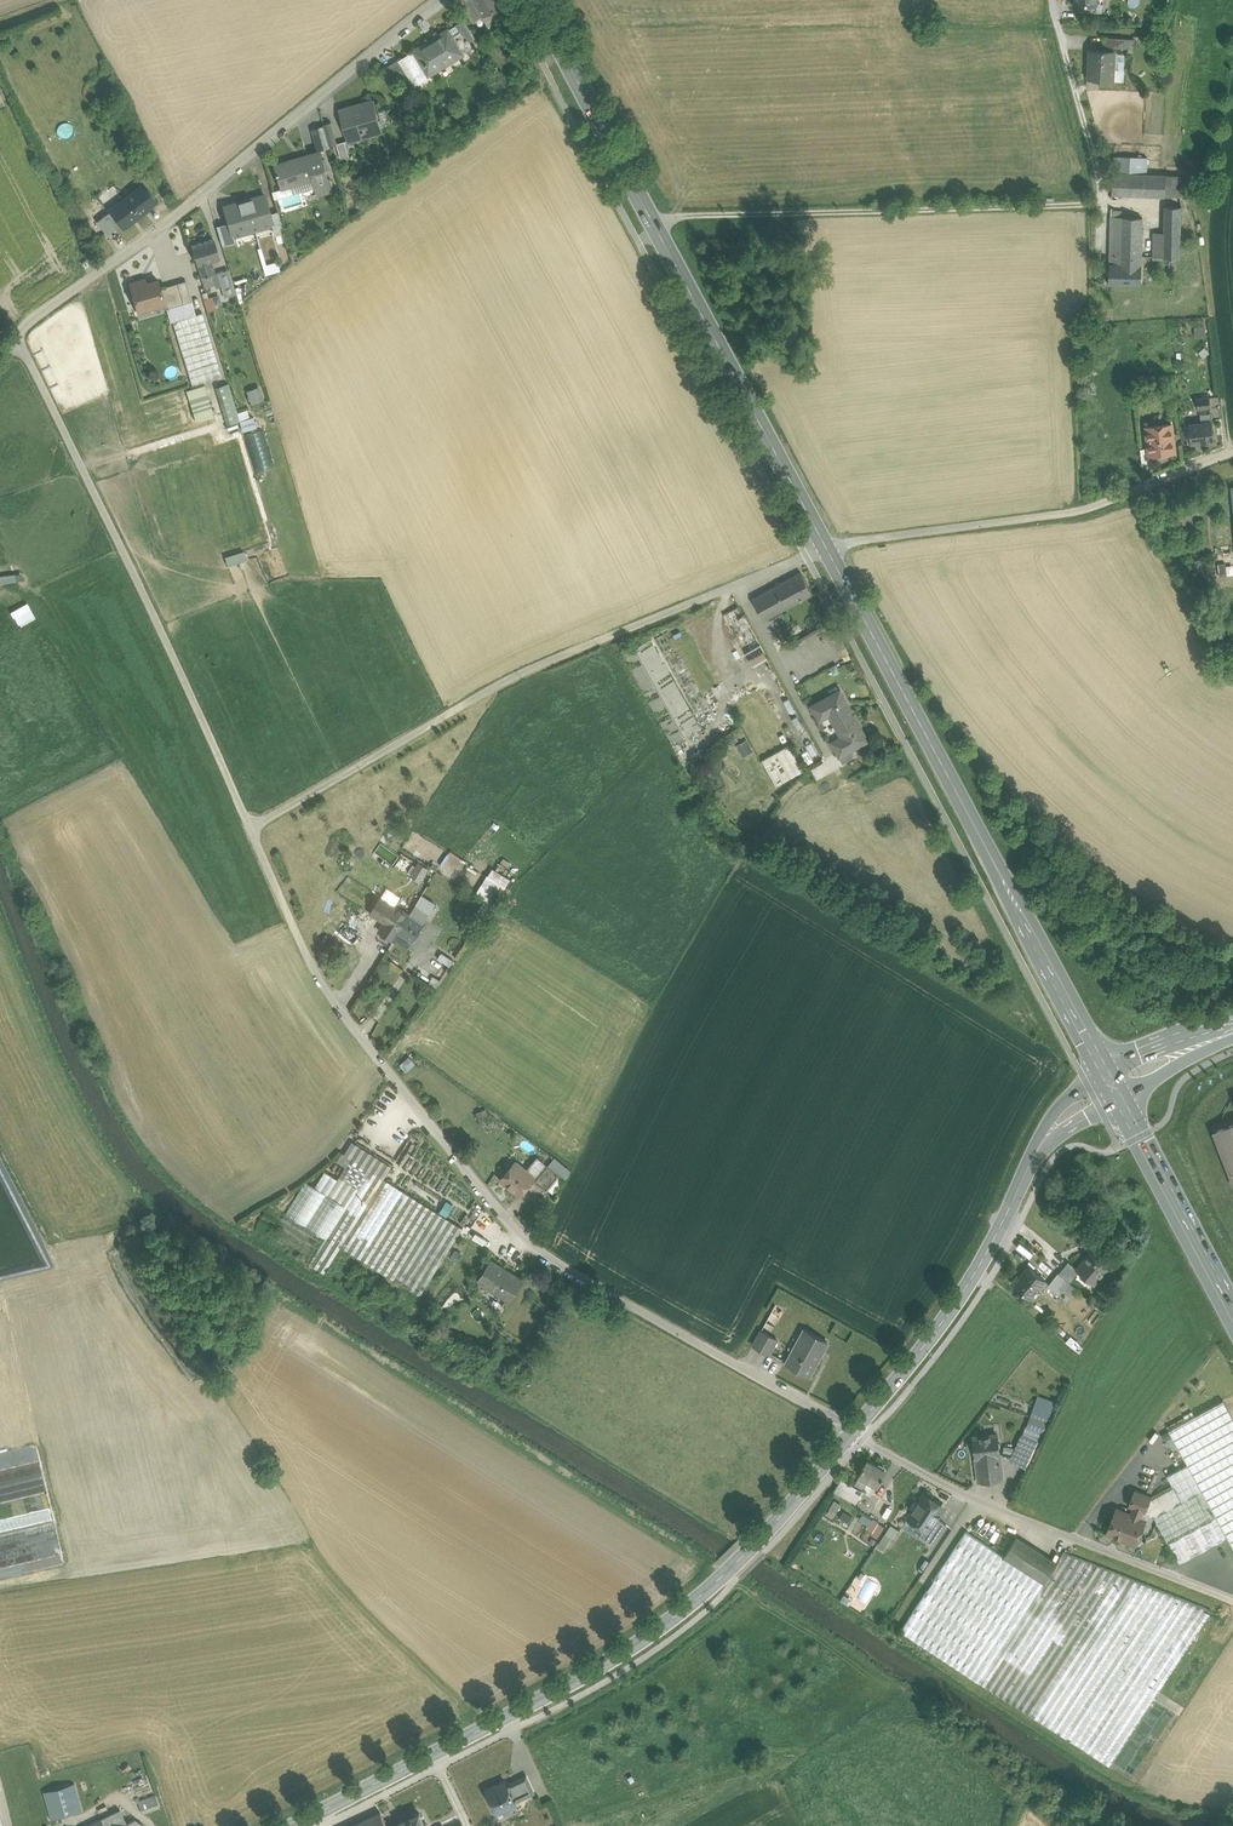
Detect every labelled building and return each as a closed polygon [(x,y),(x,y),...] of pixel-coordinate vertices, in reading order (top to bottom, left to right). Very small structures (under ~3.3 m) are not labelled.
[(469,6),(476,3),(483,17),(491,12),(503,6),(503,5),(501,0),(465,0),(469,6)] [(476,3),(469,6),(476,20),(483,17),(476,3)] [(1096,3),(1079,3),(1078,11),(1096,12),(1096,3)] [(503,6),(491,12),(495,19),(507,13),(503,6)] [(464,20),(456,25),(465,41),(468,39),(470,42),(476,38),(464,20)] [(448,30),(415,50),(423,65),(424,65),(429,74),(435,70),(435,71),(473,47),(470,42),(468,39),(465,41),(456,25),(448,30)] [(1103,37),(1103,47),(1125,48),(1125,38),(1103,37)] [(1125,38),(1125,48),(1134,48),(1134,38),(1125,38)] [(1114,50),(1090,49),(1089,78),(1113,79),(1114,50)] [(415,50),(399,60),(409,75),(408,75),(415,86),(431,77),(429,74),(424,65),(423,65),(415,50)] [(399,60),(386,68),(397,82),(408,75),(409,75),(399,60)] [(374,100),(342,109),(351,139),(365,135),(364,131),(365,131),(364,129),(380,125),(381,131),(382,130),(374,100)] [(324,124),(330,145),(337,143),(332,122),(324,124)] [(337,143),(341,157),(349,155),(345,141),(337,143)] [(308,159),(276,168),(275,164),(274,165),(281,188),(282,188),(281,186),(313,177),(318,194),(333,190),(329,177),(321,151),(307,155),(308,159)] [(1147,157),(1114,156),(1113,172),(1147,174),(1147,157)] [(1147,174),(1113,172),(1112,194),(1165,197),(1165,196),(1180,196),(1181,175),(1147,174)] [(125,198),(110,209),(121,224),(124,228),(145,212),(143,210),(156,201),(143,184),(125,198)] [(254,200),(236,206),(235,203),(224,206),(231,228),(255,221),(254,218),(270,214),(264,194),(254,197),(254,200)] [(1181,206),(1165,206),(1164,233),(1164,257),(1180,258),(1181,206)] [(111,210),(96,221),(107,235),(121,224),(111,210)] [(1122,217),(1111,216),(1110,263),(1142,264),(1143,218),(1122,217)] [(1164,233),(1153,232),(1153,257),(1164,257),(1164,233)] [(212,239),(192,246),(201,277),(215,272),(212,262),(219,259),(212,239)] [(1110,263),(1109,284),(1141,285),(1142,264),(1110,263)] [(215,272),(201,277),(205,288),(215,285),(216,288),(221,286),(224,297),(236,294),(228,268),(215,272)] [(158,279),(147,283),(146,279),(129,284),(138,312),(164,303),(165,303),(160,286),(158,279)] [(186,282),(165,289),(164,285),(160,286),(165,303),(164,303),(166,308),(191,300),(186,282)] [(212,297),(204,299),(208,312),(216,309),(212,297)] [(137,313),(139,318),(153,314),(151,309),(137,313)] [(203,312),(173,322),(192,385),(222,375),(203,312)] [(186,390),(196,421),(214,415),(204,383),(186,390)] [(239,421),(228,384),(215,387),(227,425),(239,421)] [(259,385),(245,389),(250,403),(264,399),(259,385)] [(1210,399),(1197,400),(1199,411),(1211,409),(1210,399)] [(1212,423),(1190,427),(1192,446),(1215,442),(1212,423)] [(1172,424),(1146,427),(1149,447),(1149,454),(1175,452),(1172,424)] [(263,430),(244,436),(255,472),(274,467),(263,430)] [(1149,454),(1149,447),(1140,448),(1142,462),(1150,461),(1149,454)] [(225,556),(228,565),(246,558),(243,550),(225,556)] [(13,572),(13,564),(0,565),(0,581),(22,579),(21,571),(13,572)] [(801,572),(783,582),(794,604),(813,594),(801,572)] [(783,582),(753,599),(764,619),(764,620),(794,604),(783,582)] [(764,619),(753,599),(745,603),(756,624),(764,619)] [(11,609),(17,625),(35,617),(29,601),(11,609)] [(760,645),(739,606),(724,615),(745,654),(760,645)] [(782,613),(770,620),(778,633),(790,627),(782,613)] [(722,697),(680,623),(655,638),(696,713),(722,697)] [(701,726),(651,638),(622,654),(671,743),(701,726)] [(869,740),(841,689),(811,705),(820,721),(829,716),(839,736),(831,740),(839,756),(850,750),(869,740)] [(738,742),(746,739),(743,730),(735,732),(738,742)] [(733,734),(727,738),(732,745),(738,741),(733,734)] [(737,743),(742,756),(754,751),(749,739),(737,743)] [(789,745),(762,760),(776,786),(803,771),(789,745)] [(854,757),(850,750),(839,756),(843,763),(854,757)] [(811,767),(815,777),(830,771),(826,761),(811,767)] [(417,881),(421,872),(403,863),(399,872),(417,881)] [(491,909),(510,878),(492,866),(472,897),(491,909)] [(395,906),(380,896),(370,913),(385,923),(380,931),(393,939),(398,931),(399,931),(409,915),(395,906)] [(423,923),(409,914),(409,915),(399,931),(400,932),(413,940),(423,923)] [(341,934),(349,940),(358,928),(349,922),(341,934)] [(441,952),(437,958),(449,965),(453,959),(441,952)] [(1217,1131),(1232,1173),(1232,1124),(1217,1131)] [(392,1166),(352,1141),(345,1154),(343,1153),(338,1161),(346,1166),(338,1179),(325,1171),(315,1186),(368,1218),(390,1182),(384,1179),(392,1166)] [(536,1179),(547,1166),(536,1157),(525,1171),(534,1178),(536,1179)] [(564,1168),(554,1159),(548,1166),(558,1175),(564,1168)] [(525,1171),(515,1162),(501,1178),(520,1194),(534,1178),(525,1171)] [(536,1179),(535,1180),(546,1189),(558,1175),(548,1166),(547,1166),(536,1179)] [(315,1186),(306,1181),(286,1213),(270,1203),(254,1229),(325,1273),(341,1246),(348,1250),(368,1218),(315,1186)] [(390,1182),(368,1218),(348,1250),(420,1295),(463,1228),(390,1182)] [(1077,1268),(1076,1268),(1079,1271),(1094,1283),(1111,1263),(1094,1248),(1077,1268)] [(519,1278),(491,1260),(479,1280),(507,1297),(519,1278)] [(1077,1268),(1069,1261),(1059,1273),(1070,1282),(1079,1271),(1076,1268),(1077,1268)] [(1029,1266),(1020,1277),(1018,1275),(1012,1283),(1030,1298),(1045,1279),(1029,1266)] [(1058,1272),(1048,1285),(1059,1295),(1070,1282),(1059,1273),(1058,1272)] [(1070,1282),(1059,1295),(1067,1301),(1077,1288),(1070,1282)] [(775,1305),(764,1324),(771,1328),(782,1308),(775,1305)] [(805,1329),(786,1363),(809,1375),(827,1341),(805,1329)] [(777,1338),(761,1330),(753,1345),(769,1353),(777,1338)] [(1054,1405),(1040,1400),(1038,1407),(1035,1406),(1031,1416),(1037,1419),(1033,1428),(1042,1432),(1050,1412),(1052,1413),(1054,1405)] [(1169,1430),(1187,1464),(1167,1475),(1181,1501),(1154,1516),(1179,1562),(1227,1536),(1232,1546),(1232,1417),(1223,1400),(1169,1430)] [(997,1434),(973,1437),(975,1457),(976,1457),(979,1482),(1002,1479),(999,1454),(1000,1454),(997,1434)] [(1045,1446),(1027,1439),(1018,1463),(1036,1470),(1045,1446)] [(886,1469),(868,1459),(859,1475),(860,1475),(854,1485),(861,1489),(867,1479),(873,1483),(877,1485),(886,1469)] [(854,1485),(841,1478),(834,1490),(856,1502),(862,1490),(861,1489),(854,1485)] [(867,1479),(861,1489),(862,1490),(868,1493),(873,1483),(867,1479)] [(1151,1496),(1135,1490),(1129,1505),(1134,1507),(1142,1510),(1145,1511),(1151,1496)] [(941,1504),(924,1493),(919,1501),(918,1500),(914,1501),(912,1505),(912,1508),(913,1509),(908,1517),(924,1528),(929,1531),(937,1518),(942,1511),(938,1508),(941,1504)] [(836,1514),(839,1501),(832,1499),(829,1512),(836,1514)] [(1134,1507),(1131,1514),(1116,1508),(1107,1532),(1136,1544),(1137,1541),(1141,1539),(1143,1535),(1141,1531),(1145,1520),(1139,1518),(1142,1510),(1134,1507)] [(937,1518),(929,1531),(924,1528),(920,1535),(933,1544),(946,1524),(937,1518)] [(879,1522),(871,1533),(877,1537),(884,1526),(879,1522)] [(884,1526),(877,1537),(874,1542),(881,1547),(891,1530),(884,1526)] [(1212,1610),(1064,1551),(1058,1562),(1043,1583),(1037,1579),(1038,1577),(1004,1556),(966,1531),(900,1630),(1109,1765),(1212,1610)] [(1058,1562),(1017,1536),(1004,1556),(1038,1577),(1037,1579),(1043,1583),(1058,1562)] [(61,1737),(30,1745),(53,1825),(83,1817),(61,1737)] [(526,1776),(516,1780),(518,1786),(517,1787),(522,1798),(534,1792),(526,1776)] [(516,1780),(507,1784),(506,1781),(487,1790),(496,1810),(500,1811),(514,1805),(515,1801),(522,1798),(517,1787),(518,1786),(516,1780)] [(155,1794),(136,1801),(140,1813),(159,1806),(155,1794)] [(102,1821),(104,1825),(120,1825),(127,1823),(121,1811),(102,1821)] [(351,1825),(387,1825),(381,1812),(351,1825)] [(415,1812),(412,1814),(410,1817),(400,1822),(400,1823),(393,1825),(426,1825),(419,1813),(418,1813),(415,1812)] [(139,1816),(127,1823),(128,1825),(144,1825),(139,1816)]
